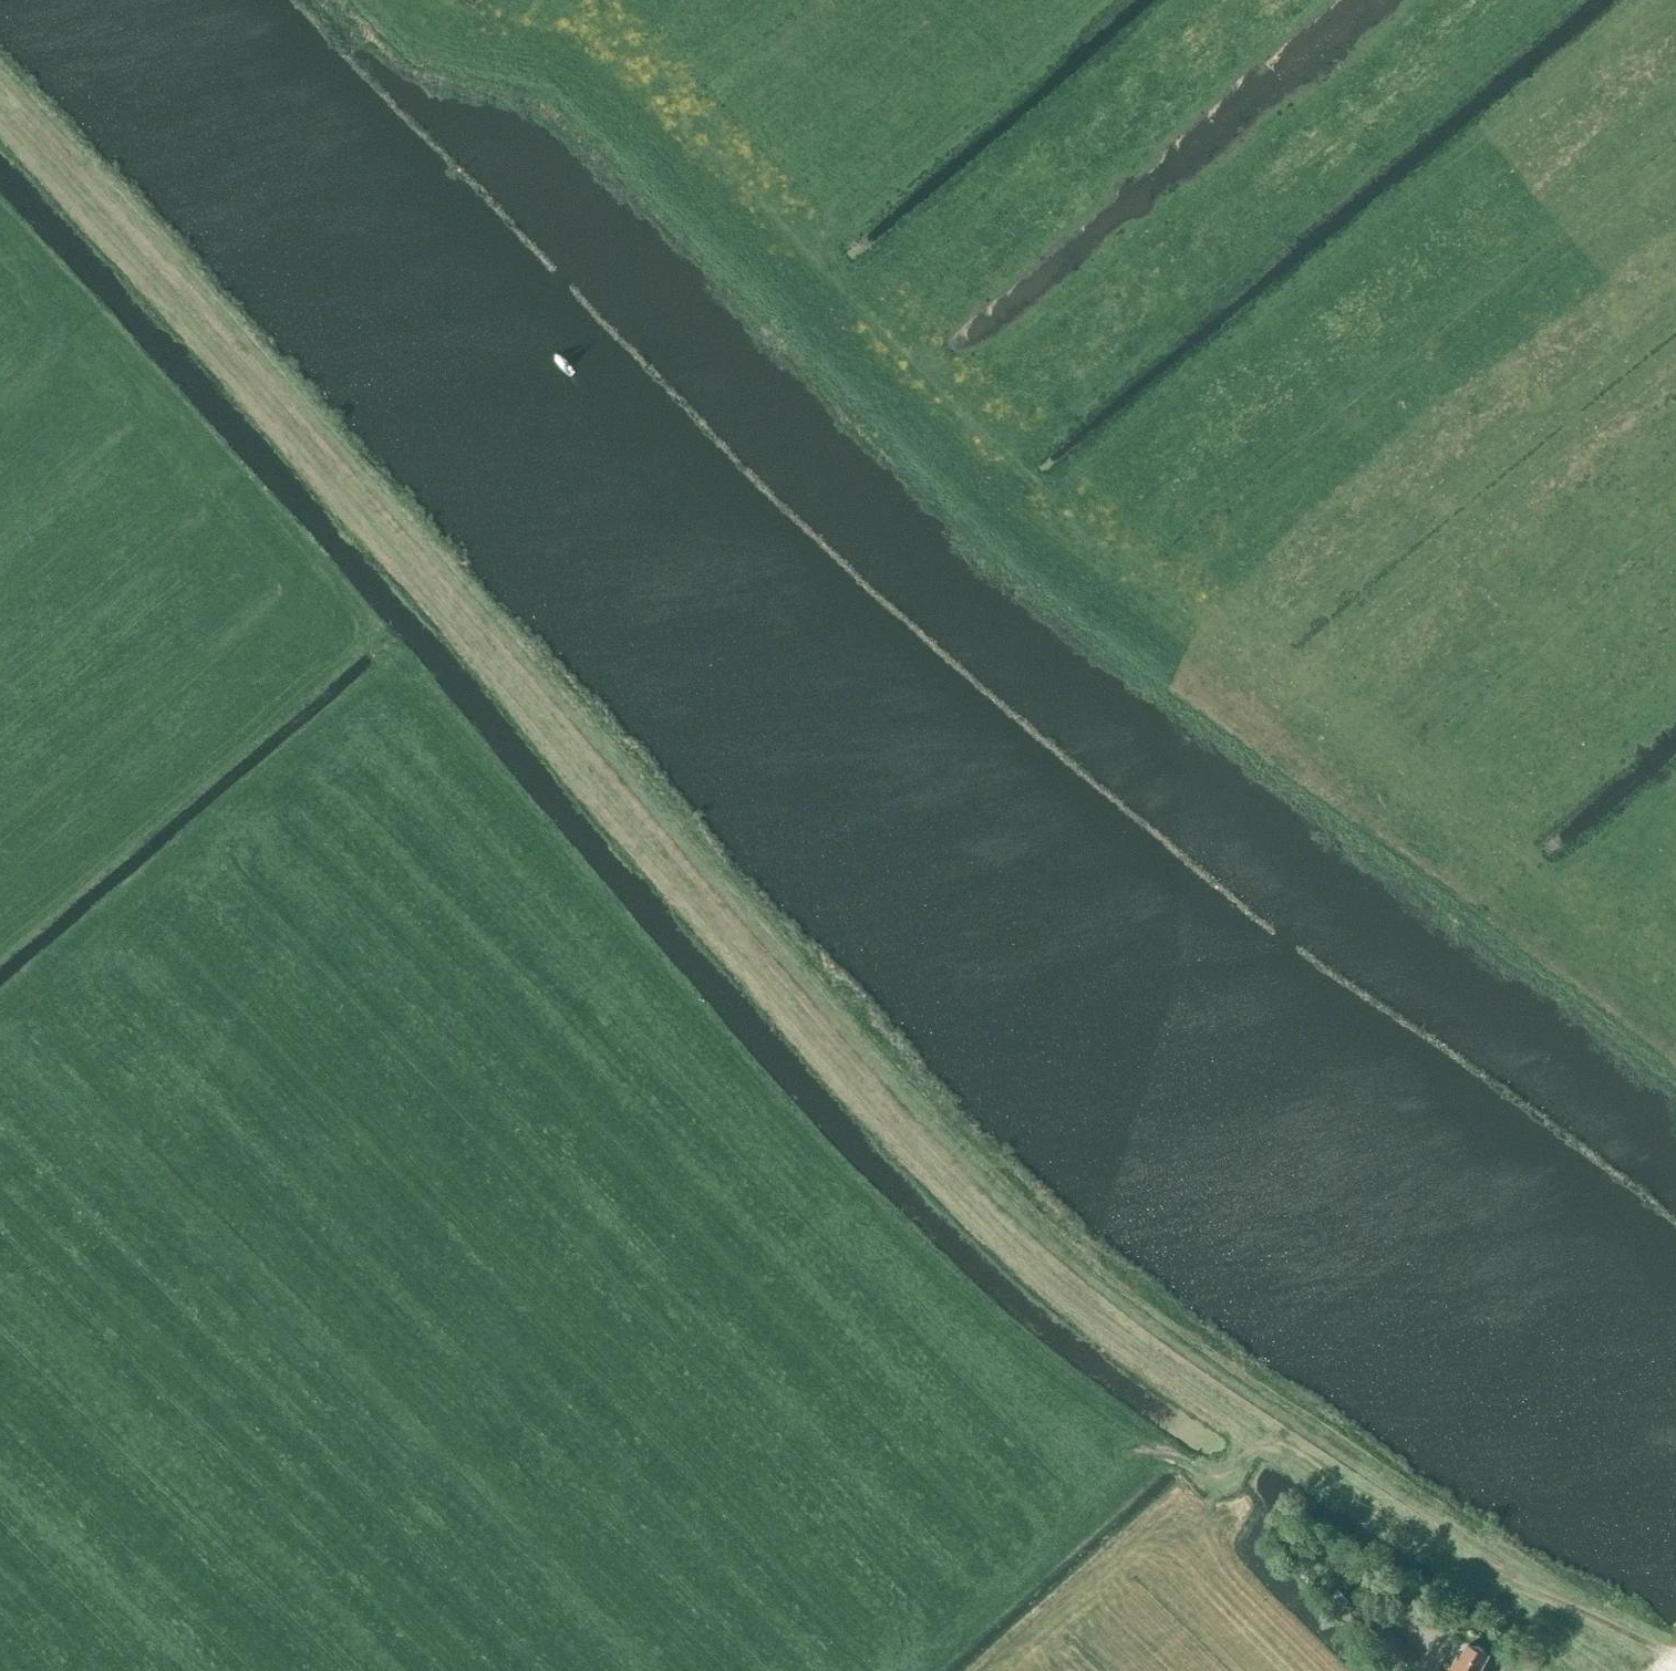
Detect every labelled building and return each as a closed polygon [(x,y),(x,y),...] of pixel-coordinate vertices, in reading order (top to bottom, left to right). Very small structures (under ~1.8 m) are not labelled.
[(1488,1658),(1467,1647),(1459,1664),(1456,1662),(1452,1670),(1481,1670),(1488,1658)]
